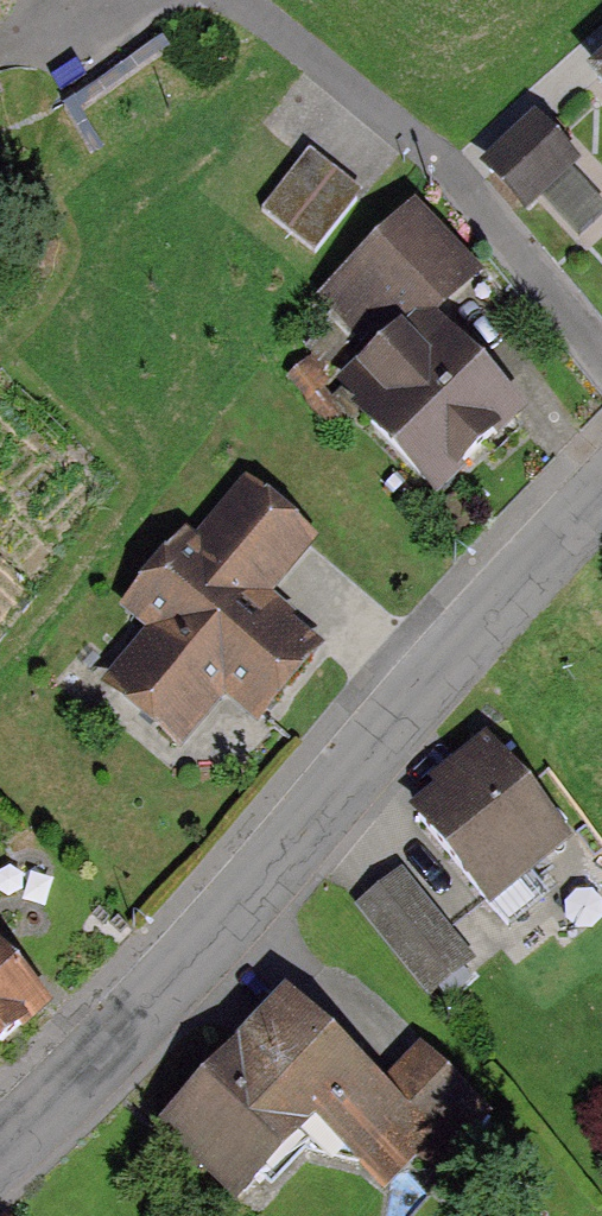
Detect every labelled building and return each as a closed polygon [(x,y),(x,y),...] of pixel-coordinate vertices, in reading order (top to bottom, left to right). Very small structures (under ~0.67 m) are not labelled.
[(536,104),(478,156),(526,209),(539,198),(577,240),(601,217),(601,194),(574,163),(583,155),(536,104)] [(314,249),(360,189),(306,148),(261,208),(314,249)] [(439,306),(481,268),(415,198),(314,293),(365,347),(334,377),(437,486),(528,400),(439,306)] [(321,536),(251,476),(192,544),(181,535),(120,605),(143,625),(95,680),(181,754),(231,697),(259,722),(330,641),(273,592),(321,536)] [(485,898),(570,832),(485,724),(423,772),(432,784),(409,802),(485,898)] [(472,955),(400,865),(354,902),(425,992),(472,955)] [(52,994),(0,933),(0,1038),(52,994)] [(422,1039),(385,1074),(290,981),(219,1050),(220,1051),(153,1120),(232,1201),(317,1114),(384,1187),(424,1152),(436,1167),(494,1116),(422,1039)]
